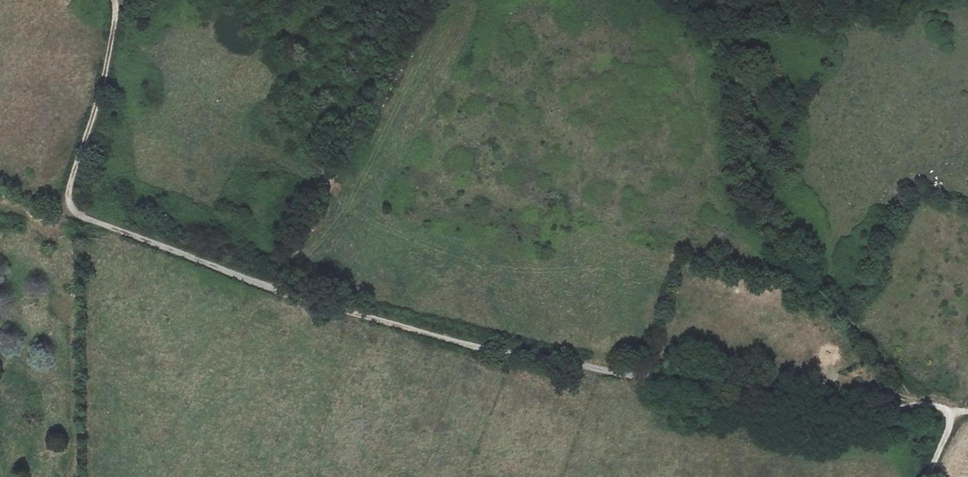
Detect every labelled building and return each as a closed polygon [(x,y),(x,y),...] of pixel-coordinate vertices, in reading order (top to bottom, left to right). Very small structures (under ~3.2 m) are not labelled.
[(886,256),(892,260),(897,250),(891,247),(886,256)]
